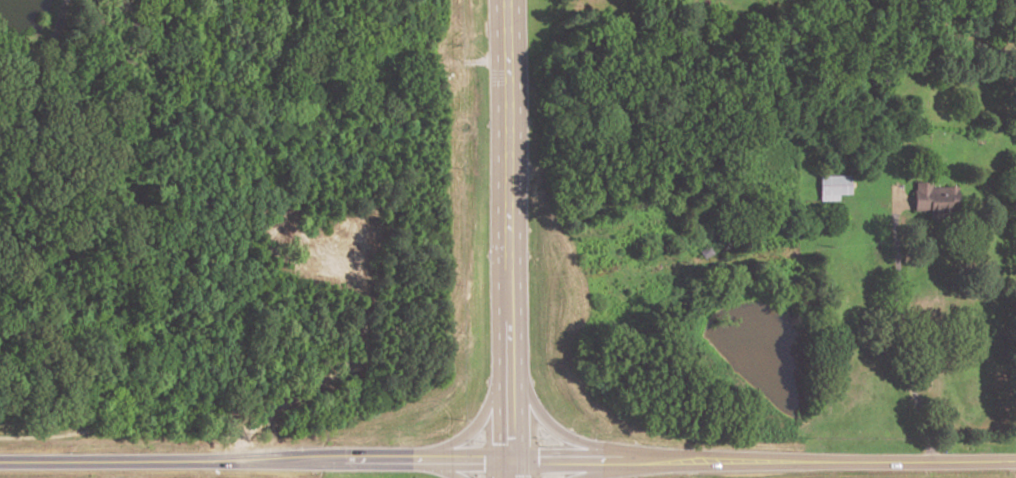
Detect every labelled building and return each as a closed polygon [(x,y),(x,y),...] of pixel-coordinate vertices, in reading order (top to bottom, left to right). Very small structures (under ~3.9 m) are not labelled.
[(818,175),(850,175),(851,196),(834,196),(834,202),(819,202),(818,175)] [(915,191),(913,191),(913,212),(956,211),(956,187),(929,187),(929,183),(914,183),(915,191)]
